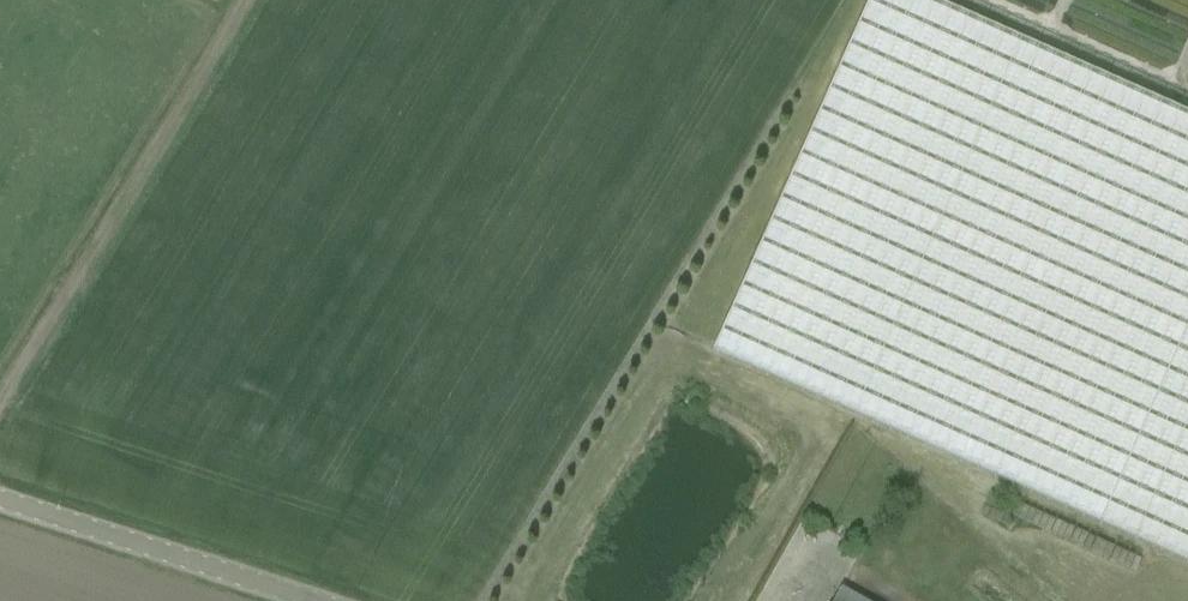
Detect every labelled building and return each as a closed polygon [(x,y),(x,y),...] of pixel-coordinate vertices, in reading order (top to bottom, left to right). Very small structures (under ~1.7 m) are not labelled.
[(935,0),(871,0),(715,351),(1187,561),(1187,113),(935,0)] [(842,589),(836,600),(864,600),(842,589)]
